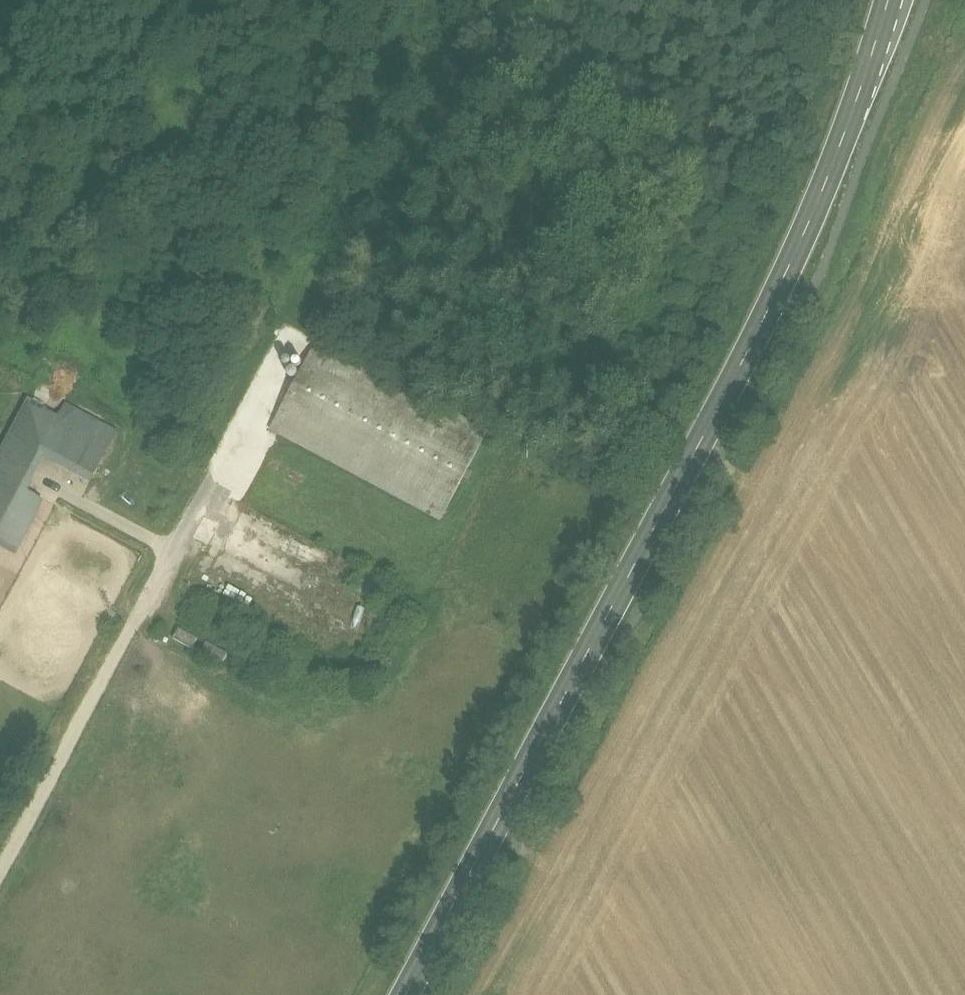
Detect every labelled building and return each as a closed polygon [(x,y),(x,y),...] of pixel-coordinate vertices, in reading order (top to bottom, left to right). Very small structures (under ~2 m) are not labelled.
[(321,341),(273,430),(443,522),(490,435),(494,428),(323,336),(321,341)] [(0,455),(0,543),(18,553),(36,520),(47,498),(29,489),(47,456),(94,482),(121,432),(67,403),(61,414),(31,398),(0,455)] [(183,628),(177,640),(196,649),(201,638),(183,628)] [(211,641),(205,652),(227,664),(233,652),(211,641)]
